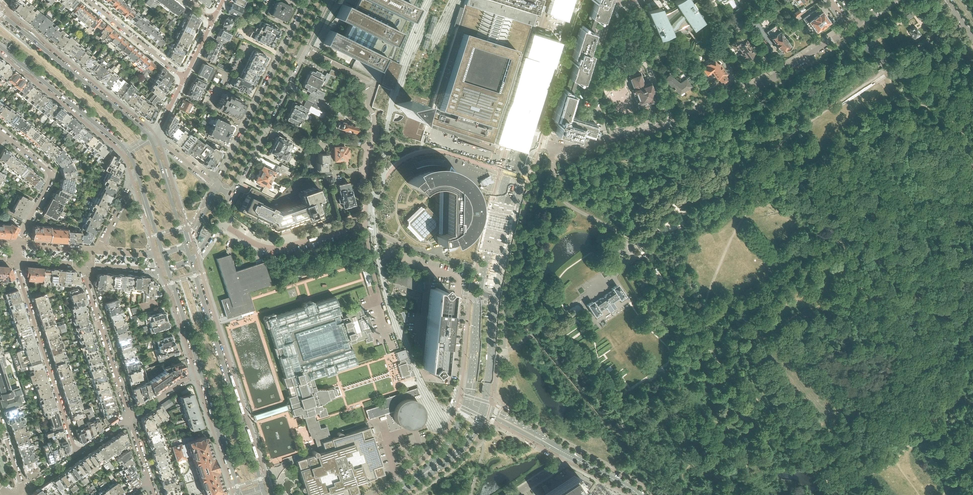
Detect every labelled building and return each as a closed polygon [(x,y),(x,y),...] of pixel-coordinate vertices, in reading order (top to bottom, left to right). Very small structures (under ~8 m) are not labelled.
[(25,1),(26,0),(11,0),(10,6),(12,7),(12,10),(15,13),(25,1)] [(59,9),(61,11),(65,7),(69,11),(78,0),(70,0),(69,1),(65,0),(62,4),(62,5),(59,9)] [(121,0),(114,0),(109,5),(112,7),(112,8),(113,9),(114,9),(121,0)] [(119,13),(127,3),(123,0),(121,0),(114,9),(119,13)] [(177,2),(175,1),(176,0),(175,0),(148,0),(145,3),(153,10),(157,5),(157,4),(158,3),(159,2),(167,10),(170,12),(173,8),(171,6),(173,5),(174,6),(177,2)] [(291,7),(290,7),(290,6),(290,5),(289,5),(289,4),(288,4),(287,4),(287,5),(286,5),(279,1),(279,0),(276,0),(276,1),(276,2),(276,3),(274,2),(268,14),(275,17),(284,22),(287,16),(288,15),(289,14),(289,13),(289,12),(291,7)] [(323,44),(356,60),(351,69),(389,88),(394,90),(399,71),(421,0),(357,0),(352,9),(343,4),(336,18),(349,24),(343,36),(330,30),(323,44)] [(394,90),(397,91),(405,93),(415,96),(427,100),(427,102),(425,107),(418,129),(424,130),(426,123),(427,123),(428,123),(431,124),(438,126),(442,128),(458,133),(472,137),(476,138),(480,140),(486,142),(489,143),(491,143),(519,57),(529,25),(531,17),(534,8),(536,8),(537,4),(536,4),(537,0),(421,0),(399,71),(394,90)] [(591,0),(593,1),(592,2),(594,2),(590,15),(589,16),(590,17),(590,16),(592,17),(598,19),(598,21),(598,22),(599,22),(600,22),(600,21),(601,20),(602,20),(602,21),(603,20),(605,14),(605,13),(607,7),(607,6),(609,0),(610,0),(591,0)] [(688,0),(677,0),(674,2),(677,6),(676,7),(674,8),(673,9),(671,10),(670,8),(669,9),(668,11),(669,11),(667,12),(665,13),(662,14),(660,8),(658,8),(657,6),(649,10),(648,10),(647,11),(649,15),(658,38),(670,33),(670,32),(672,30),(674,29),(676,27),(679,26),(682,24),(684,23),(687,22),(690,27),(701,21),(688,0)] [(750,6),(747,0),(740,4),(744,10),(750,6)] [(22,18),(32,6),(25,1),(15,13),(22,18)] [(73,18),(83,7),(83,6),(78,2),(69,13),(74,17),(73,18)] [(173,8),(170,12),(172,13),(175,15),(181,7),(182,7),(179,4),(178,4),(177,3),(177,2),(174,6),(173,5),(171,6),(173,8)] [(124,17),(132,7),(127,3),(119,13),(121,14),(121,15),(122,16),(123,16),(124,17)] [(229,12),(228,14),(236,18),(237,16),(241,9),(233,4),(232,4),(229,12)] [(760,5),(752,14),(755,16),(763,7),(760,5)] [(27,23),(37,11),(32,6),(22,18),(25,21),(26,21),(28,22),(27,23)] [(78,21),(87,10),(83,7),(73,18),(78,21)] [(124,17),(128,20),(136,10),(132,7),(124,17)] [(795,18),(802,13),(799,9),(792,14),(795,18)] [(829,22),(828,21),(823,14),(822,11),(819,13),(817,14),(814,10),(814,11),(813,9),(809,11),(811,13),(804,18),(802,15),(796,19),(798,22),(803,19),(806,23),(805,23),(808,27),(809,27),(813,33),(819,28),(820,28),(825,25),(824,25),(829,22)] [(82,25),(91,13),(87,10),(78,21),(82,25)] [(128,20),(133,24),(140,15),(136,11),(136,10),(128,20)] [(914,16),(915,15),(917,17),(917,18),(919,20),(923,17),(921,15),(919,12),(918,11),(917,11),(916,11),(915,10),(914,11),(913,11),(912,11),(898,21),(899,23),(908,18),(909,19),(914,16)] [(34,29),(44,16),(37,11),(27,23),(28,23),(31,25),(32,25),(33,26),(32,27),(34,29)] [(187,20),(199,26),(200,23),(200,22),(200,20),(191,12),(187,20)] [(85,28),(95,16),(91,13),(82,25),(85,28)] [(742,20),(738,14),(732,18),(736,24),(742,20)] [(137,28),(145,18),(140,15),(133,24),(137,28)] [(41,34),(51,22),(44,16),(34,29),(38,31),(38,32),(41,34)] [(95,16),(85,28),(86,28),(86,27),(91,31),(96,26),(95,28),(99,31),(101,30),(106,25),(100,20),(96,16),(95,17),(95,16)] [(229,29),(232,22),(231,21),(232,19),(228,17),(227,19),(225,19),(222,25),(223,26),(222,28),(227,30),(228,28),(229,29)] [(137,28),(142,31),(146,27),(150,22),(145,18),(137,28)] [(197,28),(199,26),(187,20),(185,22),(183,21),(182,24),(195,31),(196,29),(197,28)] [(256,28),(276,38),(277,34),(278,35),(280,32),(279,31),(279,30),(273,28),(273,27),(273,26),(270,25),(269,25),(260,21),(258,25),(256,28)] [(41,34),(47,39),(56,27),(58,24),(60,23),(59,22),(56,26),(51,22),(41,34)] [(147,35),(154,26),(150,22),(146,27),(142,31),(147,35)] [(195,31),(182,24),(179,22),(177,25),(181,27),(183,28),(181,31),(193,37),(195,34),(194,33),(195,31)] [(104,38),(104,37),(111,29),(108,27),(109,27),(106,25),(101,30),(100,32),(102,33),(99,37),(103,39),(104,38)] [(790,46),(779,31),(775,25),(766,31),(770,37),(774,43),(773,43),(776,48),(777,47),(781,52),(785,49),(785,50),(790,46)] [(147,35),(151,39),(159,30),(154,26),(147,35)] [(591,55),(592,54),(591,54),(590,54),(591,50),(588,49),(588,46),(589,46),(588,46),(590,39),(591,39),(593,32),(592,31),(592,32),(590,31),(587,30),(584,29),(585,27),(584,26),(583,26),(582,26),(582,27),(582,28),(581,28),(580,27),(580,28),(579,28),(578,35),(577,35),(578,35),(576,41),(575,41),(575,42),(573,48),(571,56),(572,57),(571,59),(571,60),(570,61),(571,62),(574,63),(574,64),(572,70),(570,75),(569,78),(570,78),(578,81),(578,82),(578,83),(578,84),(579,84),(580,84),(580,83),(581,82),(582,82),(583,82),(585,75),(587,68),(589,62),(589,61),(591,55)] [(53,44),(63,32),(56,27),(47,39),(53,44)] [(228,41),(232,33),(222,29),(220,28),(218,27),(217,30),(219,31),(217,36),(216,39),(216,40),(223,42),(224,40),(228,41)] [(276,38),(256,28),(254,27),(253,27),(252,30),(252,31),(250,34),(249,33),(247,36),(249,37),(253,39),(253,40),(254,41),(256,40),(256,41),(256,42),(259,44),(259,43),(260,43),(261,43),(264,44),(264,45),(266,46),(267,46),(271,48),(271,47),(272,47),(273,47),(273,46),(273,45),(274,45),(274,44),(274,43),(274,42),(276,38)] [(920,34),(915,27),(909,31),(914,39),(920,34)] [(109,43),(116,34),(114,32),(114,31),(112,29),(111,30),(111,29),(104,37),(104,38),(107,40),(106,41),(108,43),(109,43)] [(156,43),(162,34),(158,31),(159,30),(151,39),(156,43)] [(192,39),(193,37),(181,31),(180,34),(178,33),(177,35),(190,42),(191,40),(192,39)] [(60,48),(69,36),(63,32),(53,44),(56,47),(58,46),(60,48)] [(110,44),(114,47),(121,38),(121,37),(119,35),(116,34),(109,43),(108,43),(107,44),(106,46),(105,47),(107,48),(109,45),(109,46),(110,44)] [(190,42),(177,35),(175,38),(177,39),(176,42),(188,48),(189,45),(189,44),(190,42)] [(754,54),(749,47),(750,46),(745,39),(744,40),(741,35),(740,36),(740,35),(738,35),(737,36),(737,37),(738,38),(735,40),(730,44),(733,49),(735,47),(736,49),(737,50),(738,49),(739,49),(741,52),(740,53),(745,60),(751,56),(752,57),(753,56),(753,55),(754,54)] [(63,51),(65,52),(74,41),(69,36),(60,48),(60,49),(62,51),(63,51)] [(119,51),(127,42),(126,42),(127,41),(124,39),(124,40),(121,38),(114,47),(119,51)] [(70,57),(79,45),(74,41),(65,52),(65,54),(67,55),(69,55),(70,57)] [(209,47),(219,52),(220,51),(218,51),(219,48),(222,49),(222,48),(225,50),(225,49),(226,48),(215,42),(212,41),(211,43),(210,43),(209,46),(209,47)] [(119,51),(125,56),(133,47),(132,46),(130,44),(127,42),(119,51)] [(188,48),(176,42),(174,45),(172,44),(171,46),(184,53),(185,51),(187,50),(188,48)] [(873,54),(866,43),(862,46),(869,56),(873,54)] [(11,44),(8,47),(15,53),(16,54),(19,50),(11,44)] [(76,61),(85,50),(79,45),(70,57),(70,58),(73,60),(74,60),(76,61)] [(183,55),(184,53),(171,46),(170,49),(172,50),(170,52),(183,58),(184,56),(183,55)] [(79,64),(81,65),(90,54),(92,52),(87,47),(85,50),(76,61),(76,62),(78,64),(79,64)] [(134,61),(140,53),(138,51),(138,50),(134,47),(134,48),(133,47),(125,56),(131,61),(128,65),(130,66),(134,61)] [(219,52),(209,47),(208,49),(208,48),(206,51),(207,52),(217,57),(217,56),(220,52),(219,52)] [(875,62),(887,54),(883,48),(871,56),(875,62)] [(248,60),(262,67),(262,65),(264,65),(265,61),(264,61),(266,57),(266,56),(265,54),(263,53),(261,54),(259,52),(255,50),(254,51),(253,50),(248,60)] [(181,61),(183,58),(170,52),(168,51),(167,55),(169,56),(168,57),(178,66),(180,62),(181,61)] [(215,62),(217,57),(207,52),(205,54),(204,57),(211,61),(213,62),(215,62)] [(138,66),(145,57),(143,55),(141,53),(140,53),(134,61),(137,64),(136,65),(138,66)] [(87,70),(96,59),(90,54),(81,65),(81,67),(83,68),(85,68),(87,70)] [(728,76),(720,65),(722,63),(718,58),(716,60),(714,57),(712,56),(711,57),(711,59),(711,60),(710,61),(708,59),(705,62),(706,64),(701,67),(701,68),(700,69),(699,69),(699,70),(699,71),(700,71),(701,71),(703,70),(706,74),(711,71),(717,79),(720,82),(721,81),(722,81),(725,79),(724,78),(726,77),(725,77),(727,75),(727,76),(728,76)] [(140,67),(144,70),(146,67),(150,61),(150,60),(148,58),(148,59),(145,57),(138,66),(139,68),(140,67)] [(90,73),(92,74),(101,63),(96,59),(87,70),(87,71),(88,73),(90,73)] [(244,68),(244,69),(257,75),(258,73),(259,73),(262,67),(248,60),(244,68)] [(97,79),(107,67),(101,63),(92,74),(92,76),(94,77),(96,77),(97,79)] [(215,69),(210,67),(203,64),(197,75),(209,81),(215,69)] [(103,83),(112,72),(113,70),(116,67),(114,65),(112,68),(111,68),(110,70),(107,67),(97,79),(97,80),(100,82),(101,82),(103,83)] [(2,85),(13,70),(14,70),(10,67),(9,68),(8,67),(0,77),(0,78),(1,79),(0,81),(0,83),(2,85)] [(159,74),(170,82),(171,82),(172,81),(172,79),(171,78),(173,77),(161,67),(159,70),(161,72),(159,74)] [(244,69),(239,78),(253,85),(254,83),(255,83),(256,80),(255,79),(256,78),(257,78),(257,76),(257,75),(244,69)] [(334,77),(337,72),(331,69),(328,74),(331,75),(334,77)] [(13,84),(20,76),(19,75),(19,74),(18,74),(17,73),(16,73),(13,70),(2,85),(3,86),(7,82),(8,83),(10,81),(13,84)] [(308,74),(306,78),(319,84),(322,86),(324,81),(323,81),(325,77),(324,77),(324,76),(320,73),(315,70),(315,71),(313,70),(312,71),(311,71),(310,71),(309,72),(309,74),(308,74)] [(106,86),(108,87),(117,76),(119,74),(117,72),(115,74),(112,72),(103,83),(103,84),(105,86),(106,86)] [(652,93),(653,93),(654,93),(650,82),(645,84),(640,72),(629,77),(633,88),(631,89),(637,104),(647,101),(648,103),(654,101),(652,93)] [(168,84),(170,82),(159,74),(158,73),(156,76),(157,77),(156,79),(167,88),(168,88),(169,86),(169,85),(168,84)] [(253,85),(239,78),(238,77),(239,75),(235,73),(233,75),(231,82),(229,85),(237,89),(237,91),(241,93),(242,91),(244,92),(245,93),(247,94),(249,91),(250,89),(252,89),(253,86),(253,85)] [(691,86),(687,80),(683,83),(682,82),(680,84),(669,75),(665,80),(674,88),(673,89),(674,89),(680,94),(680,93),(682,92),(682,91),(683,91),(683,92),(691,86)] [(17,91),(26,81),(25,80),(25,79),(23,78),(22,78),(20,76),(13,84),(11,86),(9,88),(10,88),(11,88),(12,87),(17,91)] [(112,90),(114,92),(123,81),(117,76),(108,87),(109,89),(110,90),(112,90)] [(195,77),(192,83),(204,89),(204,88),(207,83),(203,81),(195,77)] [(310,93),(306,99),(314,103),(321,107),(330,111),(331,108),(332,107),(321,101),(325,93),(317,89),(319,84),(306,78),(304,83),(303,86),(303,87),(304,87),(304,89),(305,90),(310,93)] [(165,89),(167,88),(156,79),(155,79),(153,81),(155,82),(153,85),(164,93),(165,94),(167,92),(166,90),(165,89)] [(22,96),(31,85),(29,84),(29,82),(27,81),(26,81),(17,91),(17,92),(22,96)] [(124,101),(134,89),(134,90),(135,88),(130,83),(128,85),(123,81),(114,92),(115,93),(115,95),(124,101)] [(192,82),(189,88),(190,88),(190,90),(200,95),(204,97),(208,90),(204,88),(204,89),(192,83),(192,82)] [(164,93),(153,85),(152,84),(150,87),(151,88),(150,90),(154,93),(156,95),(161,99),(162,99),(164,97),(163,96),(162,95),(164,93)] [(379,84),(372,107),(383,111),(381,119),(392,122),(404,126),(403,128),(403,132),(403,134),(405,136),(407,137),(413,139),(420,142),(424,130),(418,129),(425,107),(427,102),(427,100),(415,96),(405,93),(397,91),(394,90),(393,89),(392,89),(392,90),(392,91),(380,85),(379,84)] [(594,124),(596,120),(596,119),(595,119),(589,117),(588,117),(582,115),(581,115),(575,113),(574,112),(574,113),(568,111),(570,105),(570,104),(572,98),(572,97),(574,91),(574,90),(572,89),(569,89),(565,88),(566,86),(566,85),(565,84),(564,84),(563,85),(563,87),(562,87),(562,86),(561,86),(561,87),(559,93),(559,94),(557,100),(557,101),(555,107),(555,108),(553,114),(553,115),(557,116),(557,117),(556,117),(555,119),(556,119),(557,120),(554,128),(562,131),(566,132),(568,132),(568,133),(569,133),(575,135),(576,135),(576,134),(578,128),(584,130),(585,130),(591,132),(592,132),(594,127),(595,127),(596,127),(597,126),(596,125),(594,124)] [(22,96),(28,100),(36,90),(35,88),(35,87),(32,85),(31,85),(22,96)] [(130,105),(139,94),(134,90),(134,89),(124,101),(127,104),(128,104),(130,105)] [(197,101),(200,95),(190,90),(189,89),(186,95),(190,97),(191,99),(192,99),(194,99),(197,101)] [(33,105),(42,94),(40,93),(40,91),(38,90),(36,90),(28,100),(33,105)] [(599,99),(597,91),(591,92),(593,101),(599,99)] [(139,113),(141,114),(150,103),(156,95),(154,93),(148,100),(149,100),(148,101),(145,99),(136,110),(136,111),(138,113),(139,113)] [(242,108),(244,103),(238,100),(231,96),(231,97),(224,93),(222,98),(221,98),(219,103),(218,106),(217,108),(223,111),(223,112),(230,116),(230,115),(232,116),(237,118),(238,116),(239,114),(240,114),(243,109),(242,108)] [(33,105),(39,109),(41,106),(47,99),(45,97),(45,96),(43,94),(42,94),(33,105)] [(134,108),(136,110),(145,99),(139,94),(130,105),(130,107),(133,108),(134,108)] [(161,99),(156,95),(150,103),(141,114),(141,115),(143,117),(144,116),(146,118),(145,119),(148,121),(150,121),(150,120),(152,120),(153,118),(152,116),(154,112),(155,113),(156,111),(155,110),(155,107),(153,106),(157,101),(158,102),(161,99)] [(39,109),(44,114),(50,106),(53,103),(51,102),(51,100),(49,98),(47,99),(41,106),(39,109)] [(188,113),(193,102),(188,99),(187,102),(183,100),(178,109),(188,113)] [(289,112),(301,118),(304,119),(305,120),(305,119),(306,119),(308,116),(307,115),(307,114),(308,111),(309,110),(311,106),(312,107),(315,108),(319,111),(321,107),(314,103),(306,99),(305,101),(303,106),(301,105),(301,104),(299,103),(298,104),(294,103),(293,103),(291,107),(291,109),(290,110),(289,112)] [(50,118),(59,107),(54,103),(53,103),(50,106),(44,114),(49,118),(50,118)] [(2,118),(9,109),(5,105),(4,106),(0,111),(0,118),(1,119),(2,118)] [(64,111),(59,107),(50,118),(54,121),(51,125),(52,125),(64,111)] [(6,123),(15,113),(10,109),(9,109),(2,118),(3,120),(4,121),(6,123)] [(56,123),(61,126),(70,116),(64,111),(52,125),(54,126),(56,123)] [(358,128),(356,128),(356,127),(353,126),(352,125),(352,124),(347,122),(347,124),(342,122),(344,114),(338,111),(335,119),(340,121),(339,123),(338,127),(338,128),(340,129),(345,130),(344,132),(346,132),(345,132),(348,133),(349,133),(350,133),(350,132),(353,133),(353,132),(355,133),(355,132),(356,133),(358,128)] [(213,112),(208,123),(211,125),(212,124),(213,125),(211,128),(220,132),(222,129),(229,133),(230,131),(232,131),(233,128),(232,127),(232,125),(229,124),(227,124),(226,124),(215,118),(214,119),(214,118),(216,113),(213,112)] [(299,122),(301,118),(289,112),(288,113),(287,116),(287,117),(285,118),(284,120),(285,121),(288,123),(298,128),(299,126),(298,126),(300,122),(299,122)] [(10,125),(12,127),(20,117),(15,113),(6,123),(9,125),(10,125)] [(168,137),(178,125),(179,124),(175,121),(176,120),(176,118),(172,115),(166,126),(167,128),(165,130),(166,132),(166,134),(168,136),(168,137)] [(64,134),(75,120),(70,116),(61,126),(65,130),(62,133),(64,134)] [(16,131),(25,121),(20,117),(12,127),(14,128),(14,129),(16,131)] [(81,124),(75,120),(64,134),(64,135),(67,132),(72,135),(81,124)] [(22,135),(30,125),(25,121),(16,131),(19,134),(20,133),(22,135)] [(77,140),(86,130),(84,128),(84,127),(81,124),(72,135),(71,135),(74,138),(76,139),(73,143),(74,144),(77,140)] [(24,137),(26,140),(35,129),(30,125),(22,135),(24,136),(24,137)] [(173,141),(183,130),(178,125),(168,137),(173,141)] [(205,125),(204,126),(207,127),(206,129),(210,131),(208,135),(215,139),(215,138),(216,138),(224,142),(227,137),(228,137),(230,133),(229,133),(222,129),(220,132),(211,128),(206,125),(205,125)] [(173,141),(179,146),(188,135),(188,134),(185,132),(186,131),(187,130),(184,128),(183,130),(173,141)] [(32,143),(40,133),(42,131),(39,129),(38,131),(35,129),(26,140),(29,142),(30,141),(32,143)] [(82,145),(83,145),(91,134),(89,133),(89,131),(87,129),(86,130),(77,140),(81,143),(81,144),(80,143),(77,147),(79,149),(82,145)] [(179,146),(184,150),(198,134),(195,132),(192,136),(191,137),(188,135),(179,146)] [(36,148),(45,137),(40,133),(32,143),(34,144),(34,146),(36,148)] [(88,149),(97,139),(95,137),(95,136),(93,134),(91,134),(83,145),(86,148),(86,147),(87,146),(87,147),(85,151),(86,152),(88,149)] [(193,155),(203,142),(205,140),(198,134),(184,150),(188,153),(189,152),(193,156),(193,155)] [(40,150),(42,151),(50,141),(52,139),(54,136),(53,135),(49,140),(45,137),(36,148),(39,150),(40,150)] [(273,145),(288,152),(289,152),(293,144),(287,141),(288,140),(284,139),(284,140),(278,136),(277,137),(276,137),(275,139),(276,140),(273,145)] [(94,153),(102,143),(100,142),(100,140),(98,138),(97,139),(88,149),(91,152),(92,151),(94,153)] [(47,156),(55,145),(50,141),(42,151),(44,152),(44,154),(47,156)] [(202,160),(212,148),(210,146),(209,147),(203,142),(193,155),(197,158),(198,157),(202,160)] [(108,163),(121,170),(123,166),(122,163),(121,162),(122,161),(118,156),(116,154),(114,152),(110,148),(108,148),(106,146),(106,145),(104,143),(102,143),(94,153),(94,154),(94,156),(95,157),(97,157),(97,156),(99,157),(96,160),(98,161),(100,159),(105,152),(111,155),(110,159),(109,159),(107,162),(108,163)] [(52,159),(53,159),(60,149),(55,145),(47,156),(49,158),(51,158),(52,159)] [(287,154),(288,152),(273,145),(272,149),(271,149),(270,149),(269,151),(270,152),(270,153),(272,154),(275,155),(275,156),(279,158),(278,160),(283,163),(284,160),(287,161),(290,156),(288,155),(287,154)] [(56,163),(68,156),(67,155),(65,153),(61,150),(63,148),(62,147),(61,149),(61,150),(60,149),(53,159),(54,160),(54,161),(56,163)] [(348,157),(347,150),(345,150),(345,147),(333,147),(334,161),(336,161),(336,162),(340,162),(340,160),(345,160),(346,159),(345,157),(348,157)] [(11,153),(8,151),(7,151),(4,148),(0,155),(0,162),(2,163),(11,153)] [(212,148),(202,160),(202,161),(200,162),(201,163),(203,165),(204,165),(205,165),(210,169),(212,169),(213,167),(213,165),(215,163),(215,164),(217,160),(216,160),(217,157),(218,157),(220,153),(220,151),(217,149),(215,149),(212,148)] [(7,167),(15,157),(13,156),(13,155),(11,153),(2,163),(5,166),(4,167),(4,168),(1,172),(2,173),(7,167)] [(327,155),(322,155),(322,154),(318,154),(318,163),(317,163),(317,171),(325,170),(325,163),(327,163),(327,155)] [(60,166),(60,167),(76,159),(75,158),(72,159),(72,160),(71,161),(70,158),(68,156),(56,163),(58,166),(59,166),(60,166)] [(7,167),(12,171),(20,160),(18,158),(17,159),(15,157),(7,167)] [(60,169),(61,172),(75,169),(74,165),(73,165),(72,162),(73,162),(74,162),(77,161),(76,159),(60,167),(61,168),(60,169)] [(16,175),(25,165),(23,164),(23,162),(20,160),(12,171),(16,175)] [(107,166),(104,170),(119,177),(121,173),(120,172),(121,170),(108,163),(106,166),(107,166)] [(16,175),(21,179),(30,168),(28,166),(26,166),(25,165),(16,175)] [(259,172),(259,174),(271,180),(273,176),(274,177),(277,178),(278,175),(278,174),(280,172),(282,173),(282,172),(284,173),(286,170),(280,167),(279,170),(278,172),(275,171),(274,173),(272,172),(273,170),(267,167),(267,169),(262,167),(261,170),(260,171),(259,171),(259,172)] [(26,183),(34,173),(33,172),(32,170),(30,168),(21,179),(26,183)] [(119,177),(104,170),(102,168),(101,170),(105,172),(107,173),(104,177),(117,184),(119,180),(118,179),(119,177)] [(76,174),(75,169),(61,172),(61,176),(63,176),(63,178),(81,178),(81,176),(76,176),(76,174)] [(452,239),(455,237),(458,235),(461,232),(463,229),(466,225),(467,222),(469,218),(469,214),(470,211),(470,207),(470,203),(469,199),(468,196),(466,192),(465,189),(463,186),(460,183),(458,181),(455,178),(451,176),(448,175),(447,174),(443,173),(439,172),(436,172),(432,172),(429,172),(425,173),(421,174),(418,175),(415,177),(412,179),(409,182),(408,183),(413,188),(414,187),(415,188),(415,189),(417,191),(419,193),(421,191),(424,189),(426,188),(429,187),(432,187),(435,187),(437,187),(439,188),(439,198),(439,220),(426,206),(423,209),(422,207),(407,222),(407,224),(421,239),(423,238),(425,240),(436,230),(438,228),(439,228),(439,234),(438,234),(438,236),(437,236),(438,244),(441,243),(445,242),(447,242),(448,243),(446,243),(449,251),(453,249),(457,247),(452,239)] [(31,187),(40,176),(37,174),(36,174),(34,173),(26,183),(28,185),(28,186),(30,188),(31,187)] [(271,180),(259,174),(257,175),(257,176),(257,178),(256,179),(255,181),(260,183),(259,185),(264,187),(262,191),(263,192),(269,195),(270,192),(269,191),(270,188),(269,187),(271,184),(269,183),(271,180)] [(332,175),(326,176),(328,185),(334,183),(333,182),(336,181),(335,177),(333,177),(332,175)] [(42,178),(40,176),(31,187),(37,192),(43,181),(42,180),(42,179),(42,178)] [(118,184),(117,184),(104,177),(101,176),(100,177),(104,179),(103,180),(105,181),(103,185),(115,191),(117,187),(116,186),(118,184)] [(489,184),(486,177),(480,181),(480,182),(479,182),(481,186),(482,186),(483,187),(489,184)] [(60,183),(73,186),(75,180),(81,180),(81,178),(63,178),(63,179),(62,179),(61,180),(60,183)] [(352,199),(349,188),(348,184),(348,182),(337,185),(340,198),(338,198),(339,203),(342,203),(343,208),(344,207),(344,208),(345,208),(346,208),(347,208),(348,207),(348,206),(349,206),(354,205),(353,203),(354,203),(354,202),(354,200),(353,199),(352,199)] [(73,190),(73,186),(60,183),(59,186),(60,187),(59,189),(71,194),(73,190)] [(112,197),(115,191),(103,185),(100,183),(99,184),(102,186),(100,191),(112,197)] [(325,219),(320,204),(317,206),(316,203),(317,203),(316,201),(323,199),(321,194),(318,188),(314,190),(313,187),(303,191),(304,193),(301,194),(300,197),(302,203),(304,203),(305,203),(305,204),(302,205),(302,204),(296,206),(295,205),(276,211),(274,210),(274,209),(254,199),(255,198),(254,197),(249,194),(248,195),(246,194),(244,193),(242,197),(246,199),(241,208),(240,208),(239,210),(239,212),(251,217),(250,218),(252,219),(251,220),(255,222),(256,221),(257,221),(258,220),(271,227),(271,228),(273,229),(275,229),(278,230),(282,229),(282,227),(284,227),(286,226),(286,227),(288,227),(290,228),(291,226),(301,223),(302,227),(311,224),(312,224),(312,223),(322,220),(325,219)] [(112,197),(100,191),(94,188),(94,189),(96,191),(96,190),(99,192),(97,197),(109,203),(110,203),(111,200),(111,199),(112,197)] [(55,193),(66,199),(66,200),(67,200),(71,194),(59,189),(58,190),(57,190),(55,193)] [(52,197),(51,199),(63,205),(64,204),(66,200),(66,199),(55,193),(54,193),(53,193),(52,195),(52,197)] [(14,210),(12,213),(14,213),(15,214),(16,215),(17,215),(23,218),(31,202),(31,201),(23,197),(18,194),(13,202),(16,203),(13,209),(14,210)] [(109,203),(97,197),(93,195),(92,196),(96,198),(94,203),(105,209),(107,209),(108,206),(107,205),(108,203),(109,203)] [(44,213),(45,213),(51,216),(53,218),(55,219),(56,216),(57,216),(61,208),(60,208),(62,204),(63,205),(51,199),(44,213)] [(105,209),(94,203),(88,200),(87,202),(91,204),(90,205),(88,209),(102,216),(104,215),(105,213),(104,211),(105,209)] [(102,216),(88,209),(87,208),(86,209),(90,211),(87,216),(99,222),(100,222),(102,219),(101,218),(102,216)] [(98,224),(99,222),(87,216),(83,214),(83,215),(87,217),(86,218),(85,218),(83,221),(97,229),(99,225),(98,224)] [(94,235),(97,229),(83,221),(80,220),(80,221),(84,223),(81,228),(81,229),(87,232),(94,235)] [(10,223),(9,225),(8,238),(13,238),(19,228),(10,223)] [(8,238),(9,225),(0,224),(0,238),(8,238)] [(207,232),(209,228),(203,225),(201,229),(199,233),(202,234),(206,236),(208,232),(207,232)] [(32,239),(49,241),(50,228),(50,229),(50,227),(33,226),(33,227),(32,239)] [(66,243),(67,231),(67,230),(50,229),(50,228),(49,241),(49,242),(66,243)] [(91,241),(94,235),(87,232),(85,235),(81,235),(80,244),(91,245),(92,242),(91,241)] [(610,255),(624,246),(619,239),(605,249),(610,255)] [(633,241),(633,242),(633,243),(634,244),(635,244),(636,244),(639,248),(643,245),(639,239),(637,240),(636,240),(635,240),(634,240),(633,241)] [(228,255),(216,258),(223,280),(230,304),(226,306),(226,305),(225,306),(229,318),(230,318),(229,315),(231,315),(234,314),(238,313),(252,308),(249,299),(249,298),(246,291),(253,289),(255,288),(256,288),(269,284),(270,285),(263,264),(262,264),(261,264),(260,264),(258,265),(257,266),(257,264),(256,265),(254,265),(237,271),(234,272),(231,265),(228,254),(227,254),(228,255)] [(1,279),(2,282),(1,282),(2,286),(4,285),(3,282),(14,278),(11,269),(8,266),(8,267),(0,266),(0,279),(1,279)] [(27,280),(34,281),(35,268),(26,267),(25,275),(27,276),(27,280)] [(41,282),(43,269),(43,268),(35,268),(34,281),(41,282)] [(367,268),(362,269),(367,286),(372,284),(367,268)] [(41,284),(48,284),(49,269),(45,269),(43,269),(41,282),(41,284)] [(61,293),(63,271),(62,271),(61,270),(56,269),(55,285),(60,285),(60,289),(61,289),(60,293),(61,293)] [(63,286),(68,286),(69,270),(66,270),(65,271),(63,271),(61,293),(62,293),(62,289),(63,289),(63,286)] [(77,288),(79,289),(82,290),(81,286),(77,273),(75,272),(74,285),(75,286),(75,289),(77,288)] [(103,289),(110,289),(111,275),(111,274),(110,273),(108,273),(106,274),(104,274),(103,289)] [(103,289),(104,274),(101,274),(99,274),(97,276),(96,281),(94,281),(93,283),(94,285),(96,286),(96,288),(97,289),(99,289),(100,288),(103,289)] [(132,291),(133,276),(132,275),(129,275),(128,276),(125,276),(124,290),(125,290),(124,293),(127,293),(127,291),(132,291)] [(132,291),(139,291),(140,277),(133,276),(132,291)] [(142,303),(145,302),(147,280),(147,277),(145,277),(143,276),(141,276),(140,277),(139,291),(143,292),(143,296),(143,298),(142,303)] [(147,280),(145,302),(148,301),(149,298),(155,298),(156,295),(158,294),(158,291),(157,290),(155,290),(156,284),(154,283),(151,282),(152,280),(147,280)] [(612,303),(618,299),(619,301),(625,296),(617,284),(610,288),(612,290),(605,295),(602,296),(600,298),(593,303),(592,301),(586,305),(591,312),(590,313),(593,317),(594,317),(600,313),(599,311),(605,307),(608,312),(615,307),(612,303)] [(427,318),(422,368),(426,369),(430,374),(435,370),(439,370),(444,319),(443,319),(443,317),(444,317),(444,316),(445,316),(444,315),(444,313),(445,313),(447,291),(448,291),(443,290),(439,285),(435,289),(431,289),(428,314),(427,318)] [(85,298),(82,290),(79,289),(80,291),(78,292),(77,288),(75,289),(68,291),(72,302),(85,298)] [(5,297),(6,299),(19,296),(19,295),(18,292),(17,292),(16,290),(10,292),(8,292),(7,293),(5,293),(4,294),(5,297)] [(41,302),(47,300),(46,297),(44,297),(43,294),(41,295),(33,297),(32,297),(35,307),(42,305),(41,302)] [(7,303),(8,306),(21,301),(20,298),(19,298),(18,296),(19,296),(6,299),(5,299),(2,301),(2,302),(3,303),(4,302),(5,303),(7,303)] [(374,331),(373,328),(372,328),(368,316),(369,316),(369,315),(368,312),(368,313),(365,313),(365,314),(363,315),(363,314),(362,310),(363,310),(362,306),(361,306),(355,308),(356,312),(345,315),(346,316),(341,318),(334,297),(334,296),(313,303),(313,302),(312,302),(310,301),(303,303),(302,305),(302,307),(274,316),(273,313),(264,316),(264,317),(263,318),(263,319),(266,328),(268,327),(275,348),(274,348),(276,357),(277,357),(278,357),(284,377),(282,378),(285,387),(287,386),(290,396),(288,397),(287,397),(288,401),(287,402),(287,403),(287,404),(286,404),(271,409),(269,410),(254,415),(253,415),(253,416),(253,417),(253,416),(253,417),(254,418),(254,419),(254,420),(256,420),(270,415),(273,414),(288,410),(289,410),(289,411),(290,411),(291,411),(293,415),(298,414),(298,416),(301,415),(301,417),(302,417),(303,417),(313,413),(317,412),(319,417),(321,417),(327,415),(324,407),(321,408),(320,404),(323,403),(324,402),(325,402),(325,401),(327,401),(326,400),(328,399),(329,399),(328,398),(331,398),(332,397),(337,396),(336,394),(337,394),(337,393),(336,390),(336,389),(335,388),(335,389),(334,388),(330,389),(329,389),(326,390),(325,389),(323,390),(323,389),(321,390),(321,389),(320,389),(319,390),(318,389),(315,390),(314,386),(311,378),(324,374),(324,376),(335,373),(335,371),(336,370),(356,364),(355,363),(349,343),(353,341),(354,341),(354,342),(365,339),(366,342),(372,340),(371,336),(370,337),(370,336),(369,333),(369,332),(371,331),(371,332),(372,332),(373,331),(374,331)] [(72,308),(84,304),(86,304),(85,302),(86,301),(85,298),(72,302),(73,305),(71,305),(72,308)] [(106,309),(119,305),(117,299),(117,298),(115,298),(112,299),(113,300),(111,301),(105,303),(105,305),(105,307),(106,309)] [(37,313),(48,309),(47,306),(49,305),(47,300),(41,302),(42,305),(35,307),(37,313)] [(18,312),(23,311),(24,310),(23,307),(22,305),(21,301),(8,306),(10,311),(17,309),(18,312)] [(72,311),(73,314),(86,310),(87,309),(86,307),(85,306),(84,304),(72,308),(71,308),(66,310),(67,313),(72,311)] [(121,311),(119,305),(106,309),(106,312),(108,313),(109,315),(121,311)] [(13,320),(25,316),(26,315),(25,313),(24,313),(23,311),(18,312),(17,309),(10,311),(13,320)] [(46,317),(52,315),(51,312),(49,312),(48,309),(37,313),(40,322),(47,320),(46,317)] [(86,310),(73,314),(72,314),(73,318),(72,318),(70,319),(70,320),(71,321),(72,321),(86,317),(87,317),(86,315),(87,314),(86,310)] [(145,326),(166,319),(165,315),(166,315),(166,314),(165,312),(164,312),(164,311),(163,312),(163,310),(159,311),(159,313),(151,316),(151,315),(150,314),(148,315),(147,316),(146,316),(146,317),(144,317),(146,323),(144,323),(145,326)] [(123,317),(121,311),(109,315),(109,317),(109,319),(109,322),(123,317)] [(40,322),(42,328),(53,324),(52,321),(54,320),(52,315),(46,317),(47,320),(40,322)] [(22,324),(27,322),(26,320),(27,319),(26,317),(25,316),(13,320),(16,329),(23,327),(22,324)] [(74,324),(75,327),(88,323),(89,322),(88,320),(87,319),(86,317),(72,321),(73,324),(74,324)] [(125,323),(123,317),(109,322),(110,325),(112,325),(113,328),(125,323)] [(166,319),(145,326),(142,327),(144,331),(146,331),(148,330),(147,329),(149,328),(150,333),(158,330),(159,331),(162,330),(162,329),(164,329),(165,329),(165,330),(168,329),(168,328),(167,327),(168,327),(169,327),(168,326),(169,326),(169,325),(169,323),(168,322),(167,323),(166,319)] [(16,329),(18,335),(30,331),(30,330),(30,328),(28,327),(28,325),(29,325),(28,322),(27,322),(22,324),(23,327),(16,329)] [(76,330),(77,333),(90,330),(91,328),(90,326),(89,325),(88,323),(75,327),(74,327),(75,331),(76,330)] [(127,330),(125,323),(113,328),(113,330),(113,331),(113,334),(127,330)] [(42,328),(44,334),(57,329),(56,327),(58,327),(58,329),(65,326),(64,325),(64,324),(63,324),(57,326),(54,327),(53,326),(53,324),(42,328)] [(46,340),(57,337),(55,333),(59,332),(66,330),(65,326),(58,329),(59,331),(58,331),(57,329),(44,334),(46,340)] [(78,336),(79,340),(92,336),(93,335),(92,332),(91,332),(90,330),(77,333),(76,334),(77,337),(78,336)] [(129,337),(127,330),(113,334),(114,337),(116,338),(117,341),(129,337)] [(17,345),(21,344),(28,341),(27,338),(31,336),(31,335),(31,334),(31,332),(30,331),(18,335),(19,338),(16,339),(17,341),(16,342),(16,343),(17,345)] [(23,349),(35,345),(34,342),(33,340),(32,337),(31,336),(27,338),(28,341),(21,344),(23,349)] [(81,346),(94,342),(95,341),(94,339),(93,338),(92,336),(79,340),(78,340),(79,343),(80,343),(81,346)] [(46,340),(49,349),(56,346),(55,343),(60,341),(60,339),(58,339),(57,337),(46,340)] [(131,342),(129,337),(117,341),(117,342),(116,344),(117,347),(131,342)] [(173,344),(172,341),(173,340),(174,339),(173,337),(172,337),(171,337),(163,339),(162,337),(159,338),(160,340),(156,341),(158,348),(173,344)] [(51,355),(61,351),(60,348),(62,347),(61,345),(62,345),(61,341),(60,341),(55,343),(56,346),(49,349),(51,355)] [(82,349),(83,352),(96,349),(97,347),(96,345),(95,344),(94,342),(81,346),(80,346),(81,350),(82,349)] [(133,348),(131,342),(117,347),(118,349),(120,350),(121,352),(133,348)] [(177,353),(176,348),(176,346),(176,345),(175,343),(174,343),(173,344),(158,348),(154,350),(159,364),(165,362),(164,357),(173,355),(177,353)] [(16,369),(20,368),(40,361),(36,347),(35,345),(23,349),(15,352),(11,353),(15,364),(16,369)] [(135,355),(133,348),(121,352),(121,355),(120,356),(121,359),(135,355)] [(86,359),(98,355),(99,354),(98,351),(97,351),(96,349),(83,352),(83,353),(84,356),(85,355),(86,359)] [(409,364),(409,363),(408,359),(407,359),(407,358),(408,357),(405,349),(396,352),(399,360),(400,360),(400,361),(399,362),(400,363),(398,364),(401,374),(402,378),(404,377),(405,379),(410,377),(411,376),(411,377),(414,376),(412,372),(411,371),(412,371),(410,364),(409,364)] [(59,362),(58,358),(65,356),(64,353),(62,354),(61,351),(51,355),(54,363),(59,362)] [(88,365),(100,361),(101,360),(100,357),(99,357),(98,355),(86,359),(85,359),(86,362),(87,362),(88,365)] [(123,365),(138,360),(137,357),(136,358),(135,355),(121,359),(121,360),(121,362),(123,363),(123,365)] [(1,394),(0,394),(0,395),(0,396),(1,398),(2,398),(2,399),(0,400),(3,409),(21,403),(21,402),(24,401),(22,395),(19,387),(11,390),(1,360),(1,359),(2,359),(1,356),(0,357),(0,391),(1,394)] [(54,363),(56,369),(66,366),(65,363),(67,362),(66,359),(67,359),(66,356),(65,356),(58,358),(59,362),(54,363)] [(124,372),(125,372),(141,367),(139,368),(138,364),(139,364),(138,360),(123,365),(124,368),(123,369),(124,372)] [(42,367),(40,361),(20,368),(21,371),(26,369),(27,372),(29,371),(42,367)] [(90,371),(102,367),(103,366),(102,364),(101,363),(100,361),(88,365),(87,365),(88,368),(90,371)] [(148,383),(152,394),(184,371),(181,362),(162,368),(164,371),(148,382),(149,383),(148,383)] [(63,374),(71,372),(70,371),(69,368),(67,369),(66,366),(56,369),(58,378),(64,376),(63,374)] [(37,375),(44,373),(42,367),(29,371),(30,374),(28,375),(30,380),(38,378),(37,375)] [(91,377),(104,373),(105,372),(104,370),(103,369),(102,367),(90,371),(89,371),(90,374),(91,377)] [(128,379),(130,386),(134,384),(133,382),(137,381),(136,380),(141,379),(140,375),(143,374),(141,367),(125,372),(126,375),(126,376),(126,379),(128,379)] [(58,378),(60,384),(71,381),(70,378),(72,377),(71,374),(71,372),(63,374),(64,376),(58,378)] [(47,381),(44,373),(37,375),(38,378),(30,380),(31,383),(33,383),(34,385),(47,381)] [(93,383),(106,379),(107,378),(106,376),(105,375),(104,373),(91,377),(91,380),(92,380),(93,383)] [(95,390),(108,386),(109,384),(108,382),(107,382),(106,379),(93,383),(93,384),(94,387),(93,387),(94,389),(95,390)] [(43,392),(49,390),(49,388),(48,384),(47,381),(34,385),(36,392),(42,390),(43,392)] [(69,391),(76,389),(74,383),(72,384),(71,381),(60,384),(62,390),(68,389),(69,391)] [(141,401),(152,394),(148,383),(140,386),(143,394),(139,395),(141,401)] [(143,394),(140,386),(135,387),(134,384),(130,386),(133,395),(132,395),(132,396),(132,397),(133,397),(134,397),(136,403),(137,403),(138,403),(139,402),(140,402),(139,402),(141,401),(139,395),(143,394)] [(96,392),(97,396),(110,392),(111,391),(110,388),(109,388),(108,386),(95,390),(96,393),(96,392)] [(423,410),(422,407),(421,405),(419,403),(417,402),(415,400),(413,400),(420,397),(417,388),(400,393),(399,392),(399,393),(398,393),(398,394),(386,398),(382,405),(365,410),(368,420),(386,414),(387,414),(387,415),(388,414),(388,413),(389,413),(390,413),(390,414),(391,413),(391,412),(394,412),(393,414),(394,416),(394,419),(395,421),(397,423),(398,425),(400,426),(402,428),(405,428),(407,429),(409,429),(412,428),(413,428),(414,428),(416,427),(418,425),(420,423),(421,421),(422,419),(423,417),(423,415),(423,412),(423,410)] [(65,399),(76,396),(75,393),(77,392),(76,389),(69,391),(68,389),(62,390),(65,399)] [(51,395),(49,390),(43,392),(42,390),(36,392),(39,399),(51,395)] [(99,402),(112,398),(113,397),(112,395),(111,394),(110,392),(97,396),(98,399),(99,402)] [(183,405),(194,401),(191,393),(183,396),(180,397),(182,401),(180,401),(181,402),(182,402),(183,405)] [(54,405),(51,395),(39,399),(39,400),(41,406),(47,404),(48,407),(54,405)] [(74,406),(81,404),(79,398),(76,398),(76,396),(65,399),(67,405),(73,403),(74,406)] [(100,405),(101,408),(114,404),(115,403),(114,401),(113,400),(112,398),(99,402),(98,403),(99,405),(100,405)] [(196,409),(194,401),(183,405),(184,408),(183,408),(183,409),(184,409),(185,413),(196,409)] [(67,405),(70,413),(80,410),(79,407),(81,407),(81,404),(74,406),(73,403),(67,405)] [(45,415),(56,411),(55,407),(54,405),(48,407),(47,404),(41,406),(43,415),(45,415)] [(102,411),(103,414),(116,410),(117,409),(116,407),(115,406),(114,404),(101,408),(100,408),(101,412),(102,411)] [(153,410),(160,421),(161,420),(161,421),(164,419),(164,420),(167,418),(166,417),(169,416),(161,405),(153,410)] [(95,433),(101,429),(98,419),(97,416),(94,417),(91,407),(91,406),(89,407),(87,408),(88,411),(89,414),(90,413),(91,418),(94,417),(95,419),(92,420),(92,421),(95,433)] [(6,417),(22,412),(21,409),(18,410),(17,407),(4,411),(6,417)] [(70,413),(72,420),(78,418),(81,417),(84,416),(83,413),(81,413),(80,410),(82,410),(83,413),(88,411),(87,408),(80,410),(70,413)] [(199,417),(196,409),(185,413),(187,417),(186,417),(186,418),(187,418),(188,421),(199,417)] [(98,419),(101,429),(118,417),(119,415),(117,413),(116,410),(103,414),(103,415),(104,417),(98,419)] [(155,424),(160,421),(153,410),(145,415),(149,420),(151,419),(153,421),(154,422),(155,424)] [(48,417),(52,427),(60,424),(57,415),(56,411),(45,415),(46,418),(48,417)] [(9,423),(21,419),(20,415),(22,414),(22,412),(6,417),(8,423),(9,423)] [(313,413),(303,417),(304,418),(306,425),(309,432),(312,431),(313,435),(319,453),(317,454),(316,452),(315,451),(314,451),(313,451),(312,452),(312,453),(312,454),(312,455),(295,460),(304,487),(303,487),(302,487),(302,488),(301,489),(301,490),(302,491),(303,492),(304,491),(305,491),(306,494),(352,494),(358,493),(355,483),(362,481),(363,482),(363,483),(364,484),(365,484),(366,483),(367,483),(367,482),(367,481),(367,480),(377,476),(384,474),(375,448),(376,447),(377,447),(378,446),(378,445),(378,444),(377,443),(376,443),(375,443),(374,444),(369,429),(368,427),(342,435),(341,434),(341,433),(340,432),(339,432),(338,433),(337,434),(337,435),(338,436),(331,439),(327,426),(320,428),(318,420),(316,420),(316,421),(313,413)] [(140,419),(144,431),(154,427),(152,422),(153,421),(151,419),(149,420),(145,415),(140,419)] [(90,436),(86,423),(83,424),(81,417),(78,418),(85,440),(90,436)] [(202,426),(199,417),(188,421),(189,424),(188,425),(188,426),(189,425),(191,429),(202,426)] [(81,442),(85,440),(78,418),(72,420),(73,422),(73,424),(76,423),(78,428),(75,429),(76,432),(79,441),(81,442)] [(9,429),(11,430),(25,425),(23,419),(21,419),(9,423),(9,425),(9,427),(9,429)] [(95,433),(92,421),(90,422),(89,421),(86,422),(86,423),(90,436),(95,433)] [(27,432),(25,425),(11,430),(10,431),(11,433),(12,434),(13,436),(27,432)] [(147,436),(162,432),(161,429),(159,429),(158,426),(154,427),(144,431),(145,434),(147,434),(147,436)] [(68,449),(62,428),(52,431),(51,431),(42,434),(43,438),(45,437),(49,436),(50,439),(58,436),(59,440),(61,439),(62,442),(60,443),(63,453),(67,452),(68,449)] [(29,438),(27,432),(13,436),(14,438),(13,440),(14,442),(15,443),(29,438)] [(115,436),(119,444),(127,438),(126,437),(125,437),(124,432),(122,432),(115,436)] [(148,440),(149,442),(164,438),(163,435),(161,435),(160,432),(162,432),(147,436),(146,437),(147,440),(148,440)] [(118,451),(122,448),(119,444),(115,436),(109,440),(113,445),(110,447),(114,454),(118,451)] [(206,469),(215,466),(214,462),(214,461),(214,462),(212,457),(209,449),(205,436),(198,438),(194,439),(187,442),(188,443),(190,450),(192,455),(193,459),(194,463),(198,476),(199,480),(206,478),(204,472),(205,471),(207,470),(206,469)] [(32,445),(29,438),(15,443),(14,444),(15,447),(17,448),(17,450),(32,445)] [(150,449),(164,444),(163,441),(165,440),(164,438),(149,442),(150,444),(149,445),(150,449)] [(63,453),(60,443),(59,442),(57,443),(56,439),(52,440),(54,446),(58,457),(63,455),(64,454),(63,453)] [(109,457),(114,454),(110,447),(113,445),(109,440),(101,446),(108,456),(109,457)] [(58,457),(54,446),(52,447),(50,442),(47,443),(49,450),(53,460),(58,459),(58,457)] [(115,458),(119,464),(130,456),(131,455),(129,452),(130,452),(128,450),(129,449),(127,443),(124,445),(126,447),(127,449),(124,450),(125,451),(115,458)] [(172,447),(171,447),(172,448),(176,462),(186,459),(185,457),(192,455),(190,450),(188,443),(182,445),(181,444),(172,447)] [(151,452),(152,455),(165,450),(167,450),(166,447),(165,447),(164,444),(150,449),(150,450),(150,452),(151,452)] [(20,456),(34,452),(33,448),(32,445),(17,450),(18,452),(17,453),(18,456),(19,456),(20,456)] [(53,460),(49,450),(47,451),(45,446),(42,446),(46,456),(47,459),(47,460),(48,464),(53,462),(53,461),(53,460)] [(107,459),(109,457),(108,456),(101,446),(96,449),(108,467),(110,470),(113,468),(107,459)] [(105,469),(108,467),(96,449),(91,453),(100,465),(102,468),(104,467),(105,469)] [(153,460),(154,461),(167,456),(165,450),(152,455),(153,457),(152,458),(153,460)] [(20,464),(35,459),(36,458),(38,458),(37,455),(35,456),(34,452),(20,456),(19,456),(19,458),(19,460),(21,461),(22,463),(20,463),(20,464)] [(92,471),(100,465),(91,453),(86,456),(90,462),(87,464),(92,471)] [(86,456),(78,462),(86,473),(87,474),(92,471),(87,464),(90,462),(86,456)] [(118,464),(122,469),(132,462),(133,462),(131,460),(132,460),(132,458),(130,456),(119,464),(118,464)] [(169,462),(167,456),(154,461),(154,463),(154,464),(154,466),(156,466),(169,462)] [(20,464),(23,472),(36,465),(41,463),(41,461),(38,463),(37,463),(35,459),(20,464)] [(78,462),(73,465),(85,483),(88,481),(83,474),(86,473),(78,462)] [(120,470),(124,475),(134,468),(135,468),(133,466),(134,465),(132,462),(122,469),(120,470)] [(170,468),(169,462),(156,466),(156,469),(156,470),(156,472),(157,472),(170,468)] [(36,465),(23,472),(25,475),(25,477),(26,479),(28,479),(41,470),(38,466),(37,467),(36,465)] [(85,483),(73,465),(68,469),(75,480),(78,478),(82,485),(85,483)] [(206,478),(199,480),(203,493),(204,494),(214,494),(216,494),(223,492),(222,488),(221,486),(216,471),(217,471),(216,470),(216,469),(215,467),(215,466),(206,469),(207,470),(205,471),(204,472),(206,478)] [(126,481),(136,475),(136,474),(135,473),(136,471),(134,468),(124,475),(122,476),(126,481)] [(172,474),(170,468),(157,472),(158,474),(158,476),(158,478),(160,478),(161,478),(172,474)] [(73,481),(75,480),(68,469),(63,472),(75,490),(78,488),(73,481)] [(75,490),(63,472),(57,476),(65,487),(67,485),(72,492),(75,490)] [(118,494),(123,491),(121,489),(119,486),(118,484),(115,480),(113,477),(110,473),(108,475),(113,483),(111,484),(118,494)] [(161,481),(161,484),(175,480),(173,474),(172,474),(161,478),(162,480),(161,480),(161,481)] [(136,475),(126,481),(124,483),(128,488),(138,481),(137,479),(138,477),(136,475)] [(542,494),(570,494),(581,488),(578,483),(579,482),(580,482),(581,481),(581,480),(581,479),(580,478),(579,478),(578,478),(578,479),(577,479),(577,480),(576,480),(573,475),(549,491),(545,493),(542,494)] [(51,480),(56,487),(61,494),(64,494),(65,494),(62,489),(65,487),(57,476),(51,480)] [(118,494),(111,484),(109,486),(103,478),(101,480),(100,477),(98,478),(99,479),(100,480),(105,487),(106,489),(110,494),(117,494),(118,494)] [(49,486),(54,490),(56,487),(51,480),(47,483),(49,486)] [(106,489),(105,487),(100,480),(97,482),(103,490),(101,492),(103,494),(110,494),(106,489)] [(177,486),(175,480),(161,484),(162,487),(164,488),(165,490),(177,486)] [(45,490),(49,486),(47,483),(34,492),(32,494),(41,494),(45,490)] [(101,492),(100,491),(98,493),(93,485),(90,487),(95,494),(103,494),(101,492)] [(50,494),(54,490),(49,486),(45,490),(41,494),(49,494),(50,494)] [(177,486),(165,490),(165,492),(164,493),(165,494),(168,494),(179,491),(177,486)]
